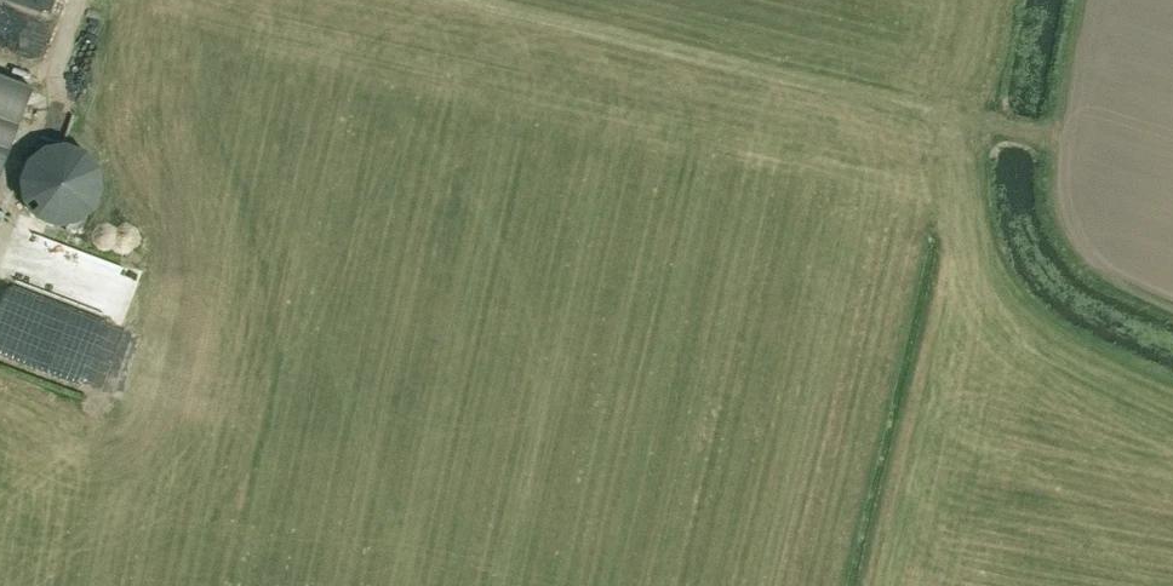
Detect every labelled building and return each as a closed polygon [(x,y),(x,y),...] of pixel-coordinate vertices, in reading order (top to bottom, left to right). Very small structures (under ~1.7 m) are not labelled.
[(3,159),(28,94),(0,84),(0,168),(3,159)]
